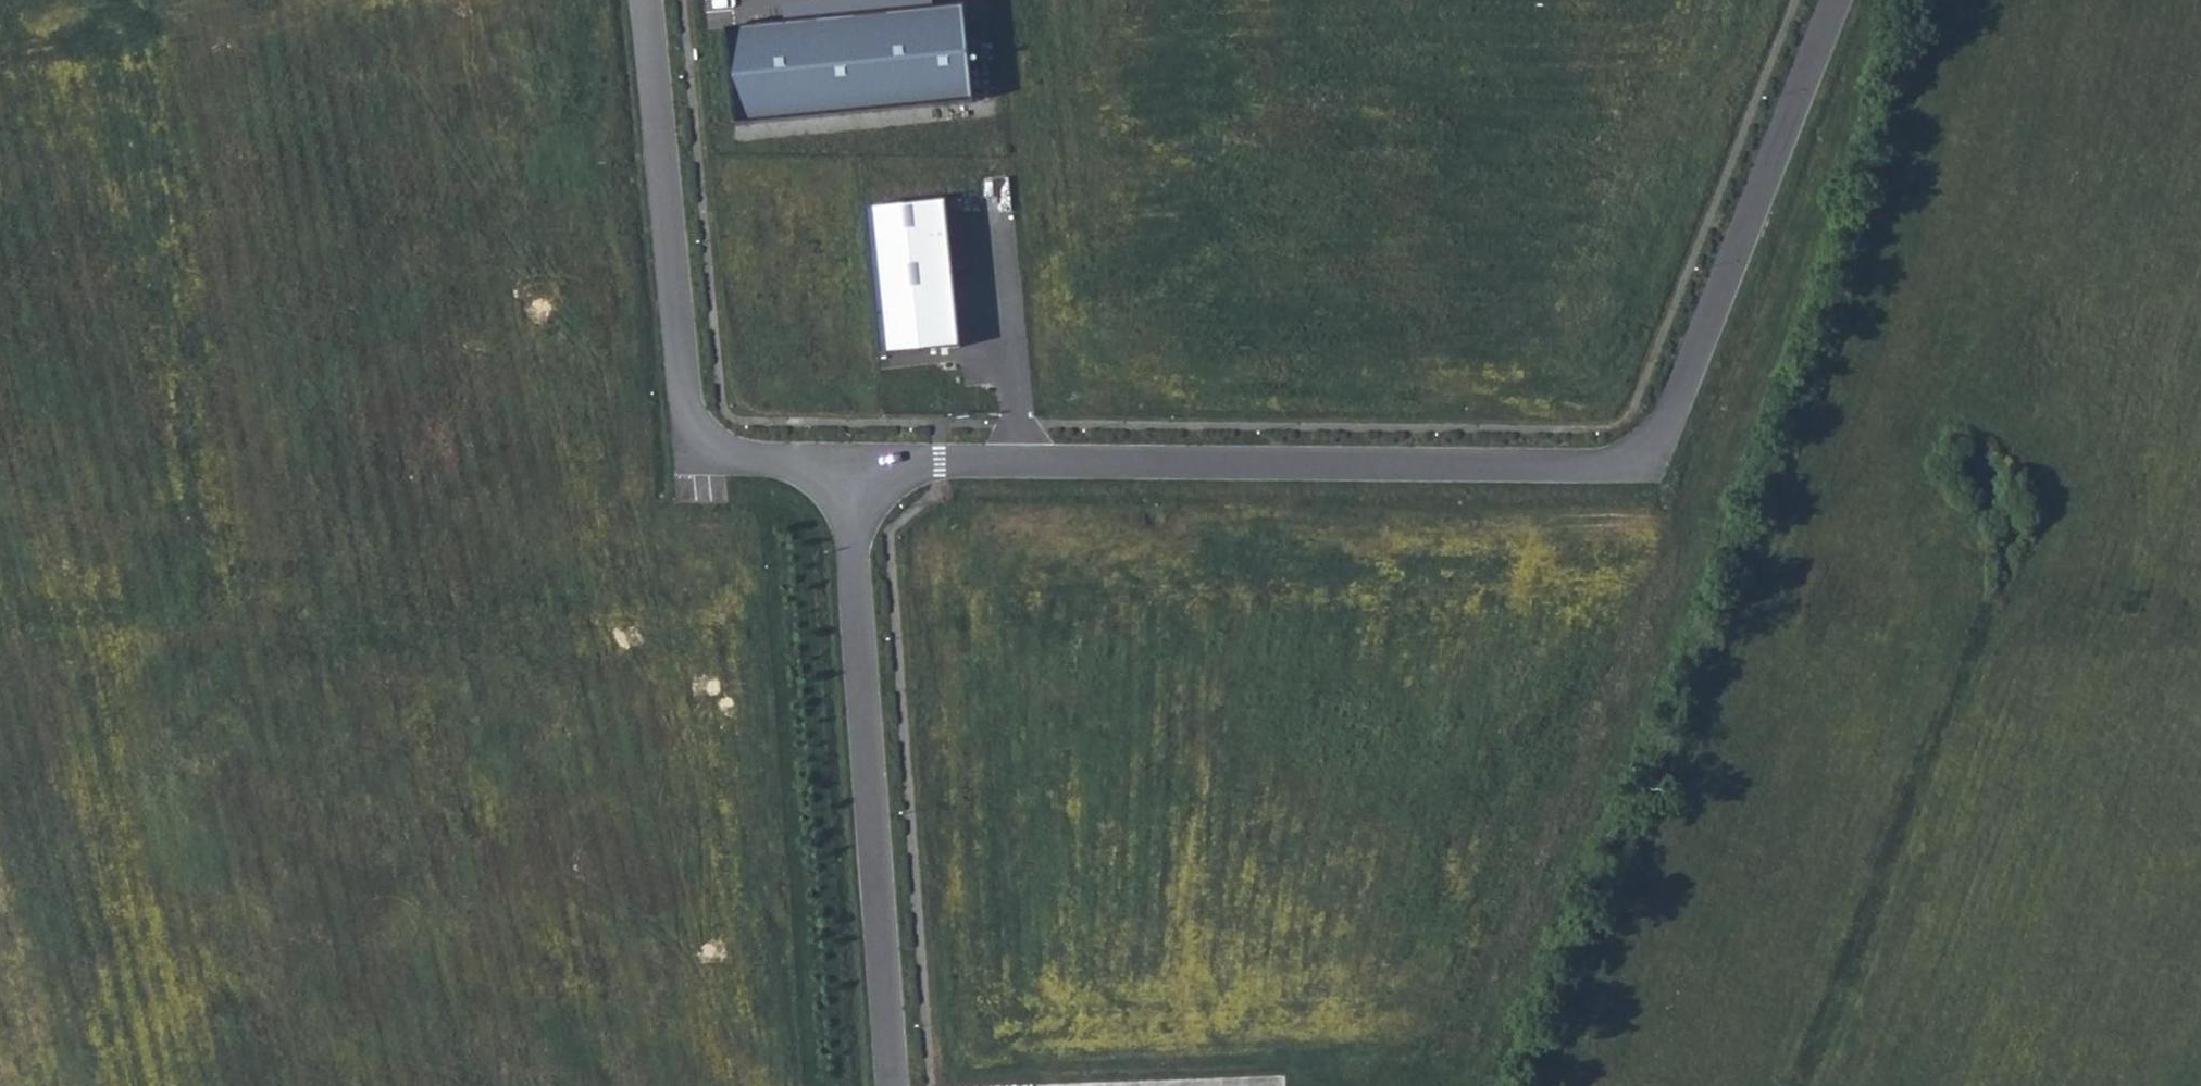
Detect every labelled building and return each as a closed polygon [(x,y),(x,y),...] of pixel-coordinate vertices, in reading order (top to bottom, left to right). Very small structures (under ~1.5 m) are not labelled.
[(788,9),(790,29),(731,36),(742,130),(969,103),(958,7),(938,9),(937,0),(867,0),(788,9)] [(947,204),(869,211),(883,357),(961,350),(947,204)]
